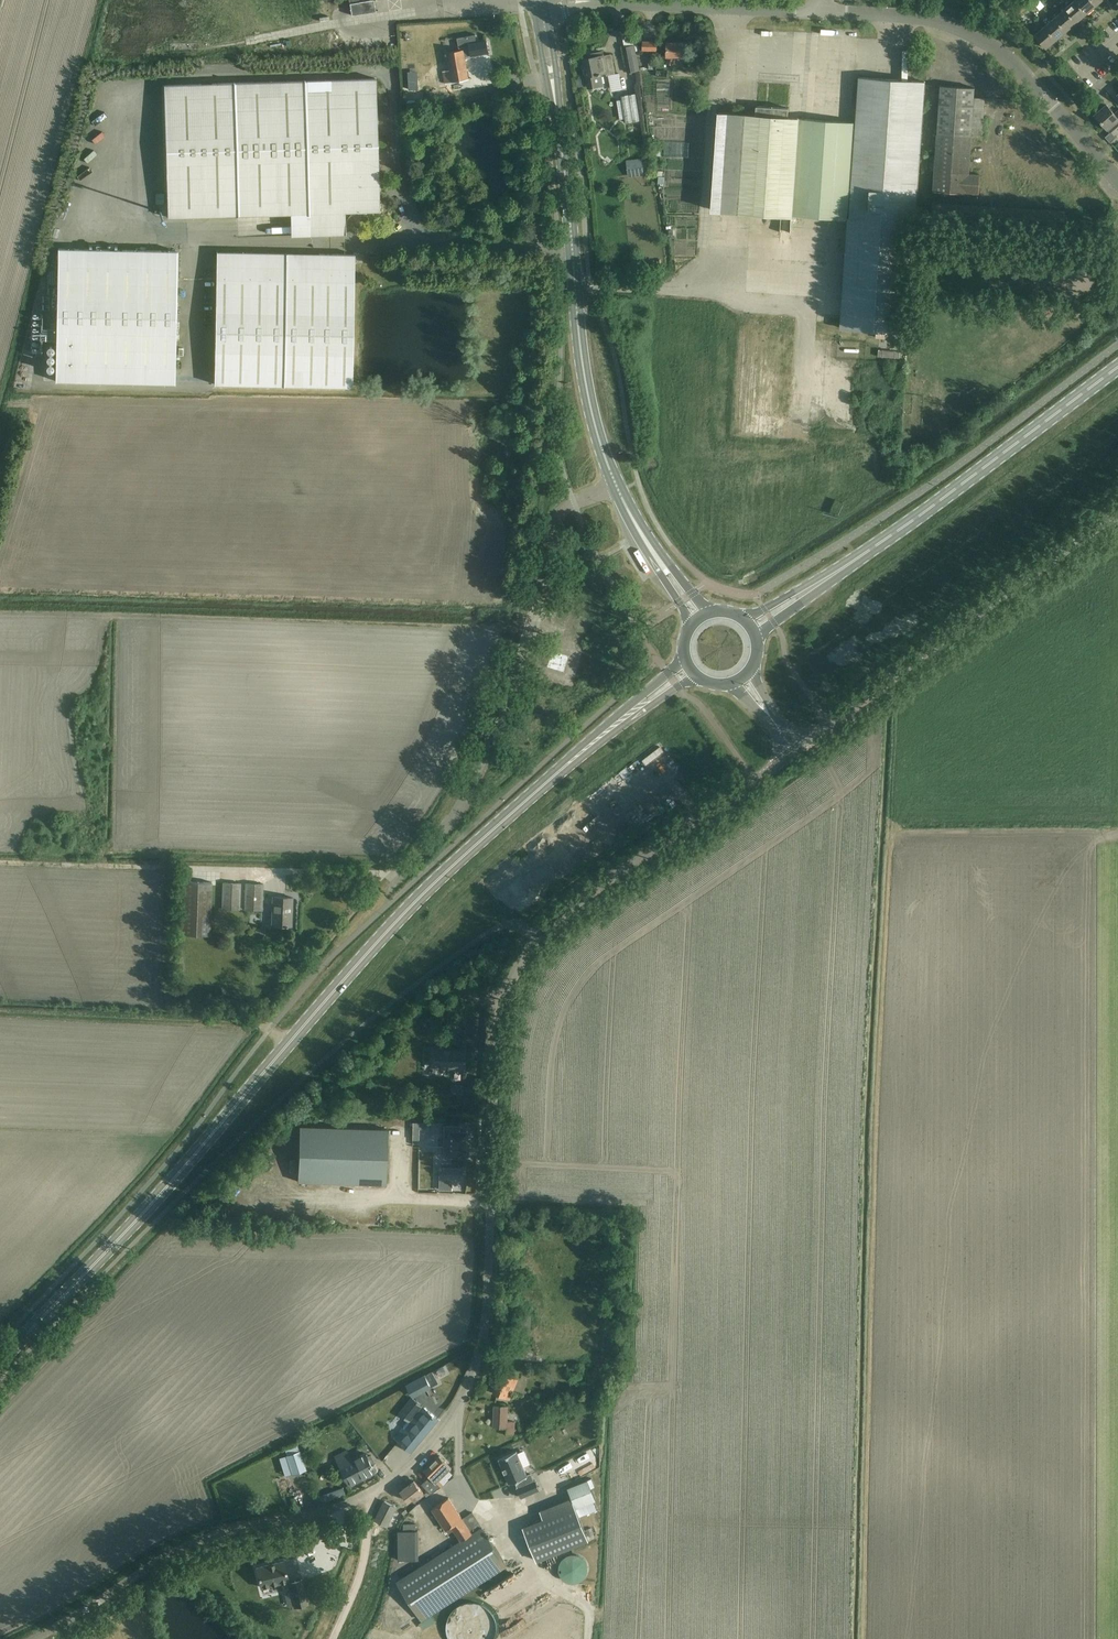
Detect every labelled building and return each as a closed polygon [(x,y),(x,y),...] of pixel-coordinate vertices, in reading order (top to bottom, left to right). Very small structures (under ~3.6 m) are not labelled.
[(350,3),(352,15),(375,11),(374,0),(371,0),(369,0),(360,2),(359,2),(359,0),(349,0),(350,3)] [(1085,13),(1074,0),(1064,8),(1075,22),(1085,13)] [(1085,13),(1095,5),(1091,0),(1074,0),(1085,13)] [(1014,12),(1017,16),(1026,9),(1023,5),(1014,12)] [(1065,31),(1075,22),(1064,8),(1054,17),(1065,31)] [(1065,31),(1054,17),(1044,25),(1055,39),(1065,31)] [(1044,25),(1034,34),(1045,48),(1055,39),(1044,25)] [(451,70),(443,71),(443,72),(445,83),(469,78),(465,57),(489,52),(487,40),(476,42),(475,35),(457,38),(459,51),(448,53),(451,70)] [(658,42),(643,41),(643,50),(657,50),(658,42)] [(683,57),(683,54),(683,43),(667,42),(667,64),(674,64),(674,57),(683,57)] [(623,47),(629,73),(640,70),(635,45),(623,47)] [(589,58),(584,59),(589,88),(604,85),(602,73),(607,72),(607,75),(615,73),(612,54),(604,55),(603,52),(594,53),(594,54),(588,55),(589,58)] [(121,74),(112,76),(113,84),(122,83),(121,74)] [(842,328),(907,333),(916,223),(925,81),(859,76),(850,218),(842,328)] [(291,236),(309,235),(345,234),(345,212),(379,211),(375,79),(164,85),(168,217),(290,214),(291,236)] [(934,189),(979,193),(981,175),(969,174),(971,136),(983,137),(985,98),(974,97),(975,88),(940,85),(937,134),(934,189)] [(636,93),(622,95),(626,123),(640,120),(636,93)] [(1117,125),(1117,111),(1114,114),(1106,105),(1094,115),(1109,133),(1117,125)] [(145,128),(146,106),(131,106),(130,127),(145,128)] [(719,113),(712,210),(847,219),(854,122),(788,118),(789,108),(757,106),(756,115),(719,113)] [(140,141),(140,128),(127,128),(127,141),(140,141)] [(626,172),(640,170),(638,158),(624,160),(626,172)] [(1064,208),(933,199),(931,226),(1062,234),(1064,208)] [(58,249),(55,381),(174,383),(177,251),(58,249)] [(214,384),(341,387),(352,387),(354,255),(217,252),(214,384)] [(665,591),(659,594),(662,601),(669,597),(665,591)] [(210,935),(212,882),(184,881),(182,934),(210,935)] [(240,909),(241,883),(223,882),(222,909),(240,909)] [(262,910),(263,884),(245,883),(244,910),(262,910)] [(293,897),(282,897),(273,897),(272,925),(291,926),(293,897)] [(432,1046),(431,1066),(457,1067),(457,1069),(465,1069),(466,1049),(445,1049),(445,1047),(432,1046)] [(426,1111),(426,1102),(413,1101),(412,1110),(426,1111)] [(459,1125),(443,1125),(443,1156),(448,1156),(448,1157),(466,1157),(466,1156),(468,1156),(468,1148),(466,1148),(466,1132),(459,1132),(459,1125)] [(299,1126),(297,1181),(329,1182),(355,1183),(386,1184),(388,1129),(299,1126)] [(440,1168),(439,1189),(450,1189),(450,1178),(455,1178),(455,1179),(461,1179),(461,1177),(463,1177),(463,1168),(440,1168)] [(113,1257),(132,1237),(128,1234),(109,1254),(113,1257)] [(530,1338),(533,1316),(521,1315),(519,1337),(530,1338)] [(605,1359),(613,1358),(613,1349),(605,1349),(605,1359)] [(510,1399),(513,1391),(518,1378),(502,1371),(493,1392),(510,1399)] [(425,1374),(407,1385),(412,1395),(431,1384),(425,1374)] [(515,1421),(507,1421),(508,1406),(495,1405),(493,1427),(507,1428),(506,1435),(515,1435),(515,1421)] [(438,1418),(424,1406),(411,1423),(409,1421),(407,1421),(404,1425),(404,1427),(396,1438),(412,1451),(438,1418)] [(356,1445),(346,1449),(350,1459),(360,1455),(356,1445)] [(517,1450),(499,1458),(510,1483),(516,1481),(519,1487),(518,1487),(522,1497),(540,1489),(536,1480),(535,1480),(532,1474),(528,1476),(524,1467),(517,1450)] [(287,1455),(289,1463),(293,1474),(305,1469),(299,1451),(287,1455)] [(375,1471),(373,1466),(375,1465),(376,1463),(372,1455),(370,1455),(368,1456),(366,1453),(353,1460),(355,1463),(343,1469),(351,1484),(375,1471)] [(452,1467),(448,1463),(440,1455),(425,1470),(430,1476),(422,1484),(431,1494),(442,1486),(438,1481),(452,1467)] [(551,1479),(584,1467),(580,1456),(547,1468),(551,1479)] [(592,1478),(568,1488),(576,1505),(580,1516),(598,1509),(595,1501),(596,1500),(591,1487),(596,1486),(592,1478)] [(401,1490),(408,1499),(410,1501),(414,1498),(416,1500),(425,1493),(414,1480),(401,1490)] [(320,1503),(321,1502),(346,1493),(344,1486),(318,1496),(319,1499),(320,1503)] [(431,1614),(441,1608),(507,1565),(473,1512),(463,1518),(449,1497),(432,1508),(446,1529),(447,1529),(450,1532),(455,1529),(462,1540),(416,1570),(406,1576),(397,1581),(422,1620),(431,1614)] [(397,1507),(395,1506),(385,1501),(376,1520),(388,1526),(397,1507)] [(574,1506),(525,1527),(539,1560),(589,1539),(574,1506)] [(399,1560),(411,1560),(419,1560),(419,1531),(411,1531),(399,1531),(399,1560)] [(569,1582),(570,1582),(571,1582),(574,1583),(576,1582),(579,1582),(581,1581),(583,1579),(585,1577),(586,1575),(588,1573),(588,1571),(588,1568),(588,1566),(588,1563),(586,1561),(585,1559),(583,1557),(581,1556),(579,1555),(576,1554),(574,1554),(571,1554),(569,1555),(567,1556),(565,1557),(563,1559),(561,1561),(560,1563),(560,1566),(559,1568),(560,1571),(560,1573),(561,1575),(563,1577),(565,1579),(567,1581),(569,1582)] [(256,1568),(259,1579),(261,1587),(282,1582),(284,1591),(290,1589),(294,1607),(308,1604),(302,1579),(289,1583),(284,1561),(256,1568)] [(524,1566),(455,1604),(467,1625),(481,1617),(476,1608),(503,1593),(498,1585),(526,1569),(524,1566)] [(466,1638),(490,1638),(506,1630),(499,1619),(465,1638),(466,1638)]
